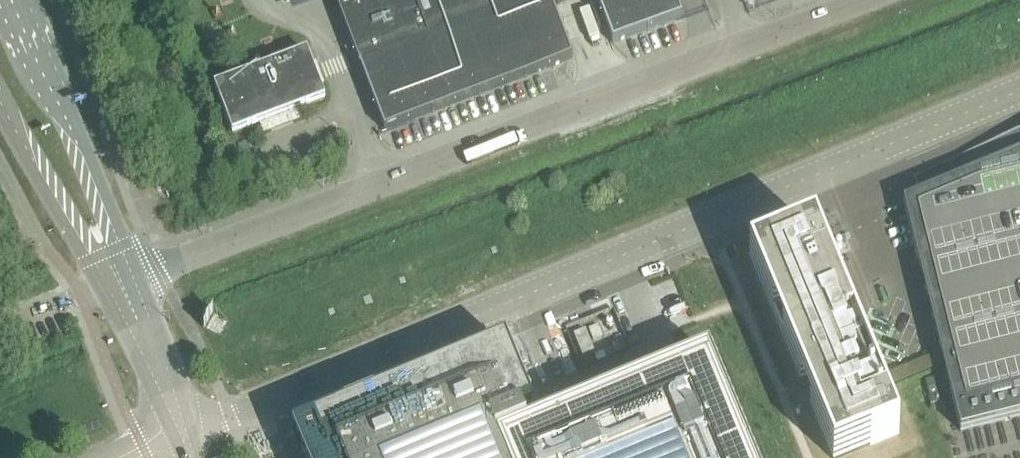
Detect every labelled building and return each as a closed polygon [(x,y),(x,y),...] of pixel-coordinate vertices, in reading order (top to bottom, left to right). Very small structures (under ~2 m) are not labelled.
[(360,65),(384,130),(385,131),(573,60),(550,0),(335,0),(360,65)] [(613,44),(683,18),(683,17),(676,0),(596,0),(613,44)] [(307,52),(215,87),(233,135),(326,100),(307,52)] [(924,195),(904,203),(943,360),(947,374),(961,432),(1019,417),(1019,132),(915,175),(924,195)] [(815,230),(749,257),(800,381),(810,404),(832,457),(840,457),(899,433),(882,392),(945,366),(941,351),(876,378),(815,230)] [(586,330),(574,335),(583,358),(595,353),(590,341),(586,330)] [(293,433),(303,457),(751,457),(750,456),(746,447),(725,396),(721,387),(708,355),(652,378),(647,380),(617,393),(607,397),(577,409),(565,414),(527,430),(521,414),(520,413),(532,408),(524,389),(506,345),(293,433)]
